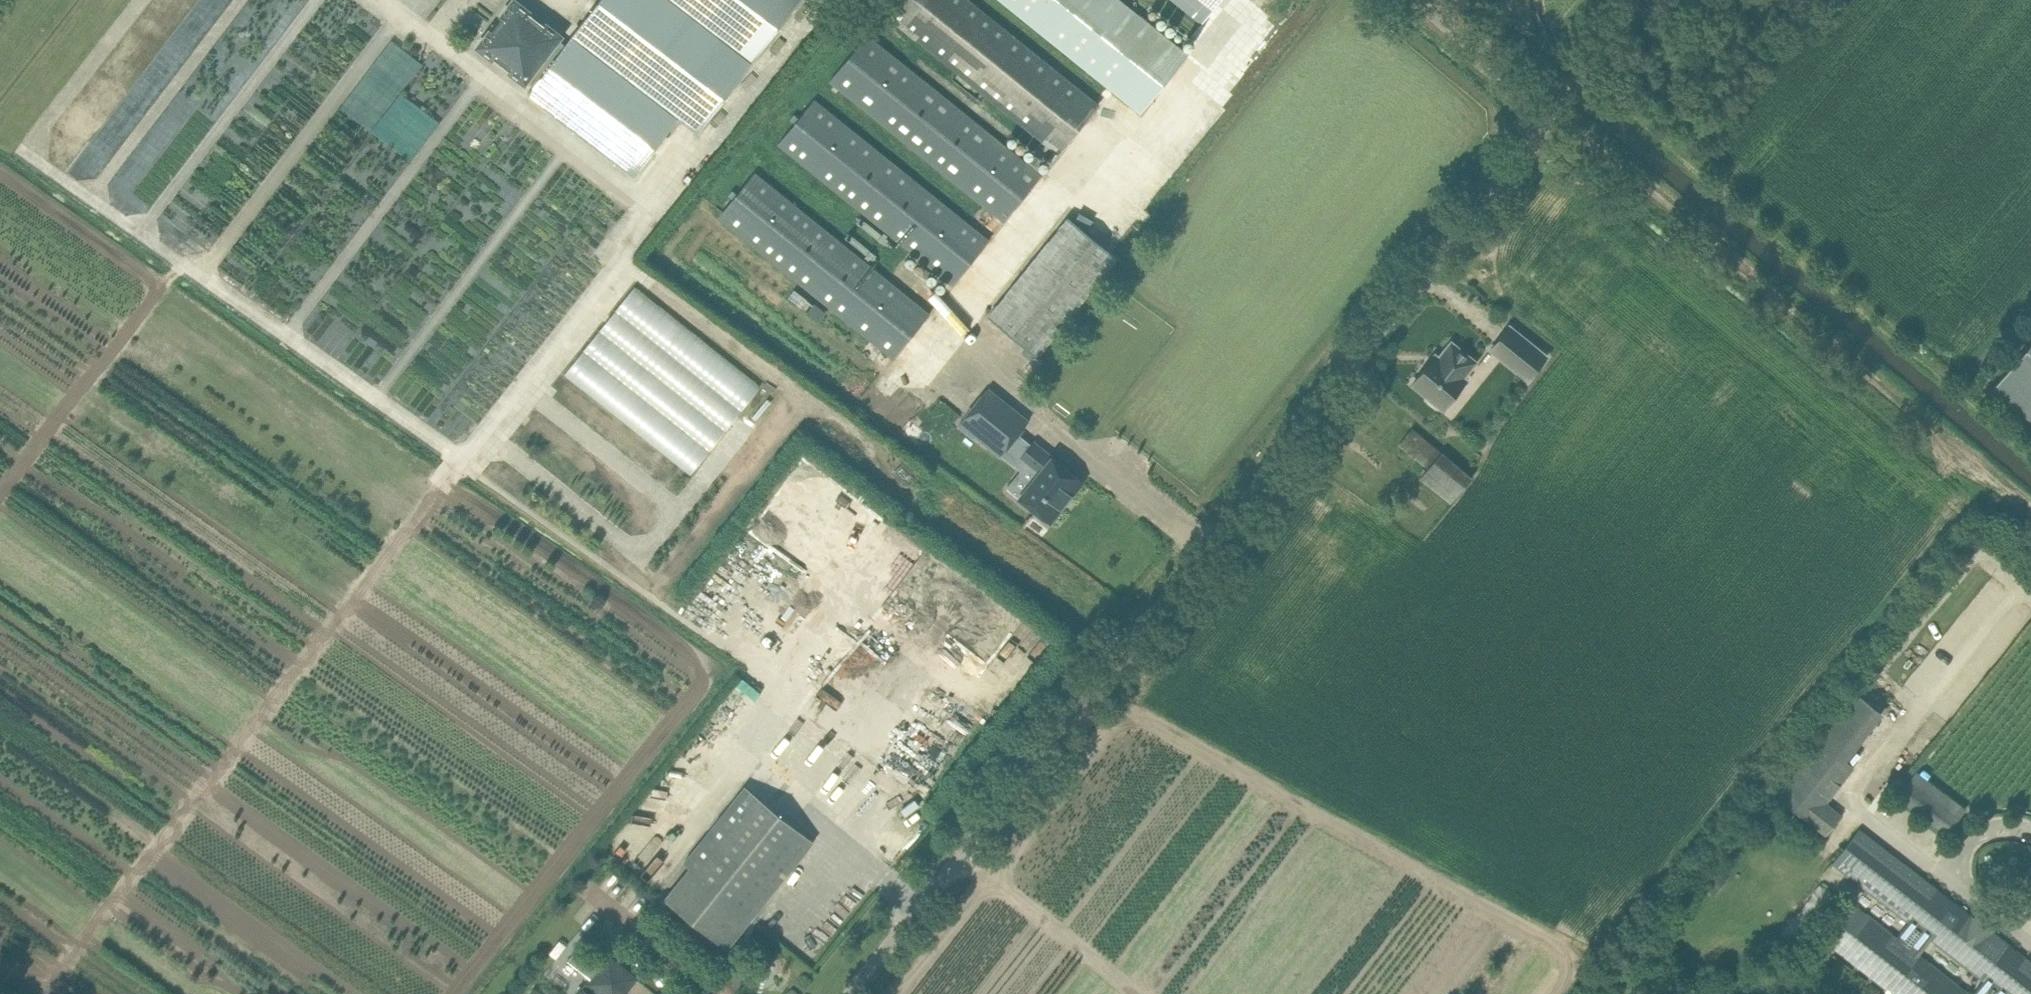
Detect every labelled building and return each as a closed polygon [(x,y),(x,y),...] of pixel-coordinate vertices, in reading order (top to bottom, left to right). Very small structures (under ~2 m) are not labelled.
[(528,93),(636,175),(681,116),(700,130),(800,0),(599,0),(565,43),(558,38),(559,35),(515,1),(481,46),(525,80),(527,78),(535,84),(528,93)] [(904,28),(1042,140),(1059,153),(1100,102),(1083,90),(972,0),(894,0),(885,12),(904,28)] [(1141,112),(1188,54),(1121,0),(1003,0),(1141,112)] [(1203,22),(1220,0),(1176,0),(1203,22)] [(830,81),(928,160),(1006,222),(1043,176),(867,34),(830,81)] [(388,37),(337,106),(407,156),(435,118),(399,93),(422,62),(388,37)] [(990,239),(815,98),(778,144),(953,285),(990,239)] [(757,172),(719,218),(895,360),(931,313),(757,172)] [(989,317),(1039,357),(1118,258),(1069,217),(989,317)] [(629,281),(560,373),(691,472),(761,380),(629,281)] [(1491,348),(1528,378),(1547,356),(1510,326),(1491,348)] [(1413,383),(1429,396),(1430,399),(1436,405),(1440,405),(1444,408),(1467,380),(1463,377),(1476,361),(1452,342),(1439,358),(1436,355),(1413,383)] [(1994,388),(2030,419),(2030,343),(1994,388)] [(976,435),(1001,455),(1024,427),(1014,419),(1019,413),(988,388),(959,424),(975,437),(976,435)] [(1420,478),(1452,503),(1473,477),(1412,427),(1399,444),(1428,468),(1420,478)] [(1062,506),(1082,480),(1053,456),(1050,460),(1037,449),(1040,446),(1033,441),(1020,457),(1039,473),(1020,497),(1050,522),(1063,507),(1062,506)] [(1853,766),(1837,753),(1874,706),(1857,694),(1778,796),(1826,833),(1840,815),(1824,803),(1853,766)] [(1910,779),(1898,796),(1946,832),(1959,816),(1910,779)] [(814,841),(745,785),(684,861),(690,867),(665,897),(728,948),(731,943),(727,940),(749,914),(753,917),(754,915),(753,914),(753,915),(732,898),(792,824),(812,841),(812,842),(813,842),(814,841)] [(1993,930),(1995,928),(1976,913),(1974,916),(1860,828),(1832,864),(1908,922),(1897,936),(1854,902),(1824,940),(1893,993),(1972,993),(1926,958),(1919,952),(1930,939),(1936,945),(1983,981),(1973,993),(2030,993),(2030,960),(1993,930)] [(578,947),(568,960),(578,967),(588,954),(578,947)] [(597,993),(626,993),(639,977),(608,953),(584,984),(597,993)] [(541,991),(534,986),(529,993),(531,993),(539,993),(541,991)]
